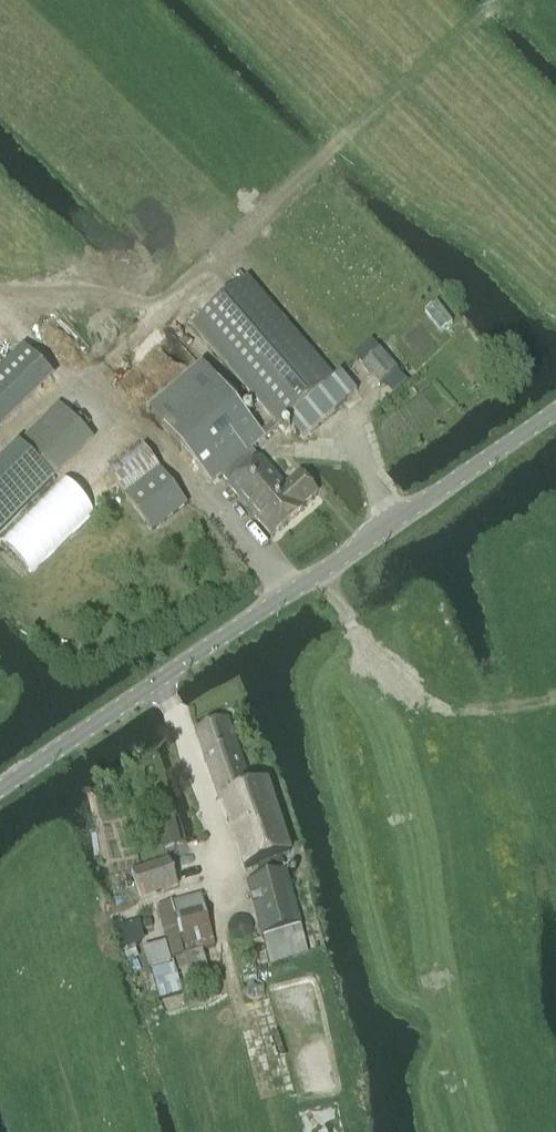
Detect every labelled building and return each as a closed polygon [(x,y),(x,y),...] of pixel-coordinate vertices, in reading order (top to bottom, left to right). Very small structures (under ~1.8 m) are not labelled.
[(202,365),(149,411),(166,430),(165,431),(212,484),(222,476),(231,486),(229,488),(257,519),(288,492),(284,487),(285,487),(284,487),(268,468),(261,460),(260,461),(250,450),(265,438),(334,379),(247,279),(192,326),(276,422),(262,434),(202,365)] [(0,371),(0,406),(12,418),(52,379),(22,349),(0,371)] [(397,371),(380,350),(362,365),(380,386),(397,371)] [(334,379),(286,420),(302,439),(357,392),(341,373),(334,379)] [(144,448),(109,475),(153,532),(188,505),(144,448)] [(288,492),(257,519),(271,536),(304,509),(302,506),(316,494),(299,474),(284,487),(285,487),(284,487),(288,492)] [(259,865),(263,879),(286,873),(281,857),(289,855),(267,784),(253,789),(228,721),(198,731),(222,800),(223,799),(245,869),(259,865)] [(167,859),(131,872),(141,899),(177,886),(167,859)] [(269,963),(308,952),(286,873),(263,879),(247,884),(269,963)] [(173,905),(172,905),(184,955),(191,978),(209,973),(203,952),(216,948),(202,897),(173,905)] [(165,942),(143,949),(149,969),(171,962),(170,959),(165,942)] [(183,994),(178,976),(176,976),(173,963),(152,969),(160,1000),(183,994)]
